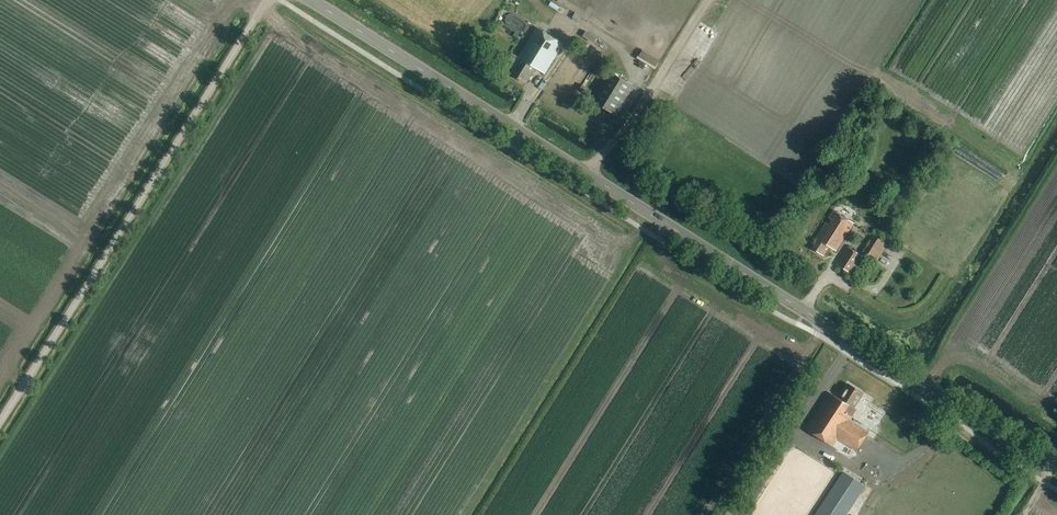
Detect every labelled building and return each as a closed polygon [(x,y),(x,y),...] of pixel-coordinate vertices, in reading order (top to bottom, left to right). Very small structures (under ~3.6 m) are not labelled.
[(561,6),(553,1),(550,6),(558,11),(561,6)] [(578,22),(582,16),(577,13),(573,19),(578,22)] [(503,36),(509,25),(489,15),(484,25),(503,36)] [(545,74),(563,44),(537,28),(519,57),(521,59),(511,74),(526,84),(536,68),(545,74)] [(565,34),(562,39),(576,46),(579,41),(565,34)] [(489,70),(499,72),(501,60),(492,58),(489,70)] [(622,58),(618,64),(634,74),(638,67),(622,58)] [(618,117),(636,88),(608,71),(590,100),(618,117)] [(589,96),(592,91),(582,85),(579,91),(589,96)] [(823,181),(829,175),(823,170),(818,176),(823,181)] [(833,210),(829,217),(831,219),(827,224),(825,223),(816,238),(819,240),(813,249),(824,256),(830,247),(836,251),(854,223),(833,210)] [(880,213),(879,224),(891,226),(893,214),(880,213)] [(878,261),(888,245),(875,236),(864,252),(878,261)] [(852,273),(862,256),(848,248),(838,265),(852,273)] [(854,409),(864,394),(849,384),(839,399),(831,393),(807,430),(833,446),(838,438),(857,451),(869,433),(849,420),(856,410),(854,409)] [(866,487),(842,472),(814,514),(847,514),(866,487)]
